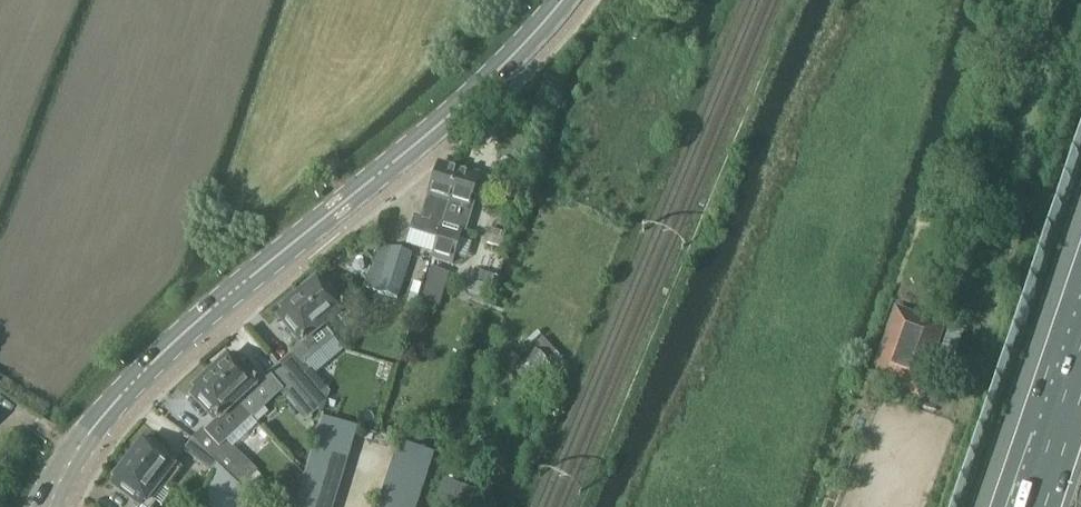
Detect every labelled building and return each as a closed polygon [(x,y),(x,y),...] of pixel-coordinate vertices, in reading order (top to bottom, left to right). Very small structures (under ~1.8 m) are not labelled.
[(427,223),(414,219),(410,231),(434,239),(442,215),(445,216),(458,171),(438,165),(425,208),(430,209),(427,223)] [(434,239),(438,240),(432,261),(452,267),(464,232),(464,233),(472,209),(468,208),(468,207),(478,177),(458,171),(445,216),(442,215),(434,239)] [(506,233),(488,229),(484,245),(502,249),(506,233)] [(365,289),(377,293),(391,248),(379,245),(365,289)] [(410,254),(391,248),(377,293),(397,299),(410,254)] [(495,277),(477,271),(473,281),(491,287),(495,277)] [(483,302),(488,287),(472,281),(467,296),(483,302)] [(328,293),(319,282),(300,298),(327,331),(338,321),(342,325),(351,317),(330,292),(328,293)] [(303,345),(292,354),(302,366),(333,339),(327,331),(300,298),(280,314),(289,325),(288,326),(303,345)] [(946,326),(894,308),(869,382),(921,401),(946,326)] [(562,360),(538,334),(527,343),(535,352),(521,365),(513,355),(502,365),(510,375),(513,372),(530,390),(562,360)] [(292,354),(280,365),(319,412),(322,416),(330,394),(305,365),(303,367),(302,366),(292,354)] [(230,359),(212,376),(240,407),(241,406),(252,419),(282,391),(268,375),(257,384),(241,368),(239,369),(230,359)] [(282,391),(284,393),(281,396),(305,424),(319,412),(280,365),(268,375),(282,391)] [(217,463),(216,464),(248,496),(263,480),(257,474),(258,472),(227,443),(252,419),(241,406),(240,407),(212,376),(193,393),(203,403),(201,405),(217,422),(205,432),(203,430),(193,440),(217,463)] [(360,428),(323,417),(296,506),(336,506),(360,428)] [(217,463),(193,440),(183,452),(213,474),(216,464),(217,463)] [(398,442),(377,506),(417,506),(435,454),(398,442)] [(156,452),(144,443),(129,463),(162,489),(172,476),(175,479),(183,470),(157,450),(156,452)] [(156,504),(160,506),(162,506),(171,495),(162,489),(129,463),(114,483),(125,491),(124,493),(141,506),(154,506),(156,504)] [(255,502),(241,490),(216,466),(202,506),(261,506),(255,502)] [(450,490),(444,502),(442,501),(439,506),(462,506),(466,497),(450,490)]
